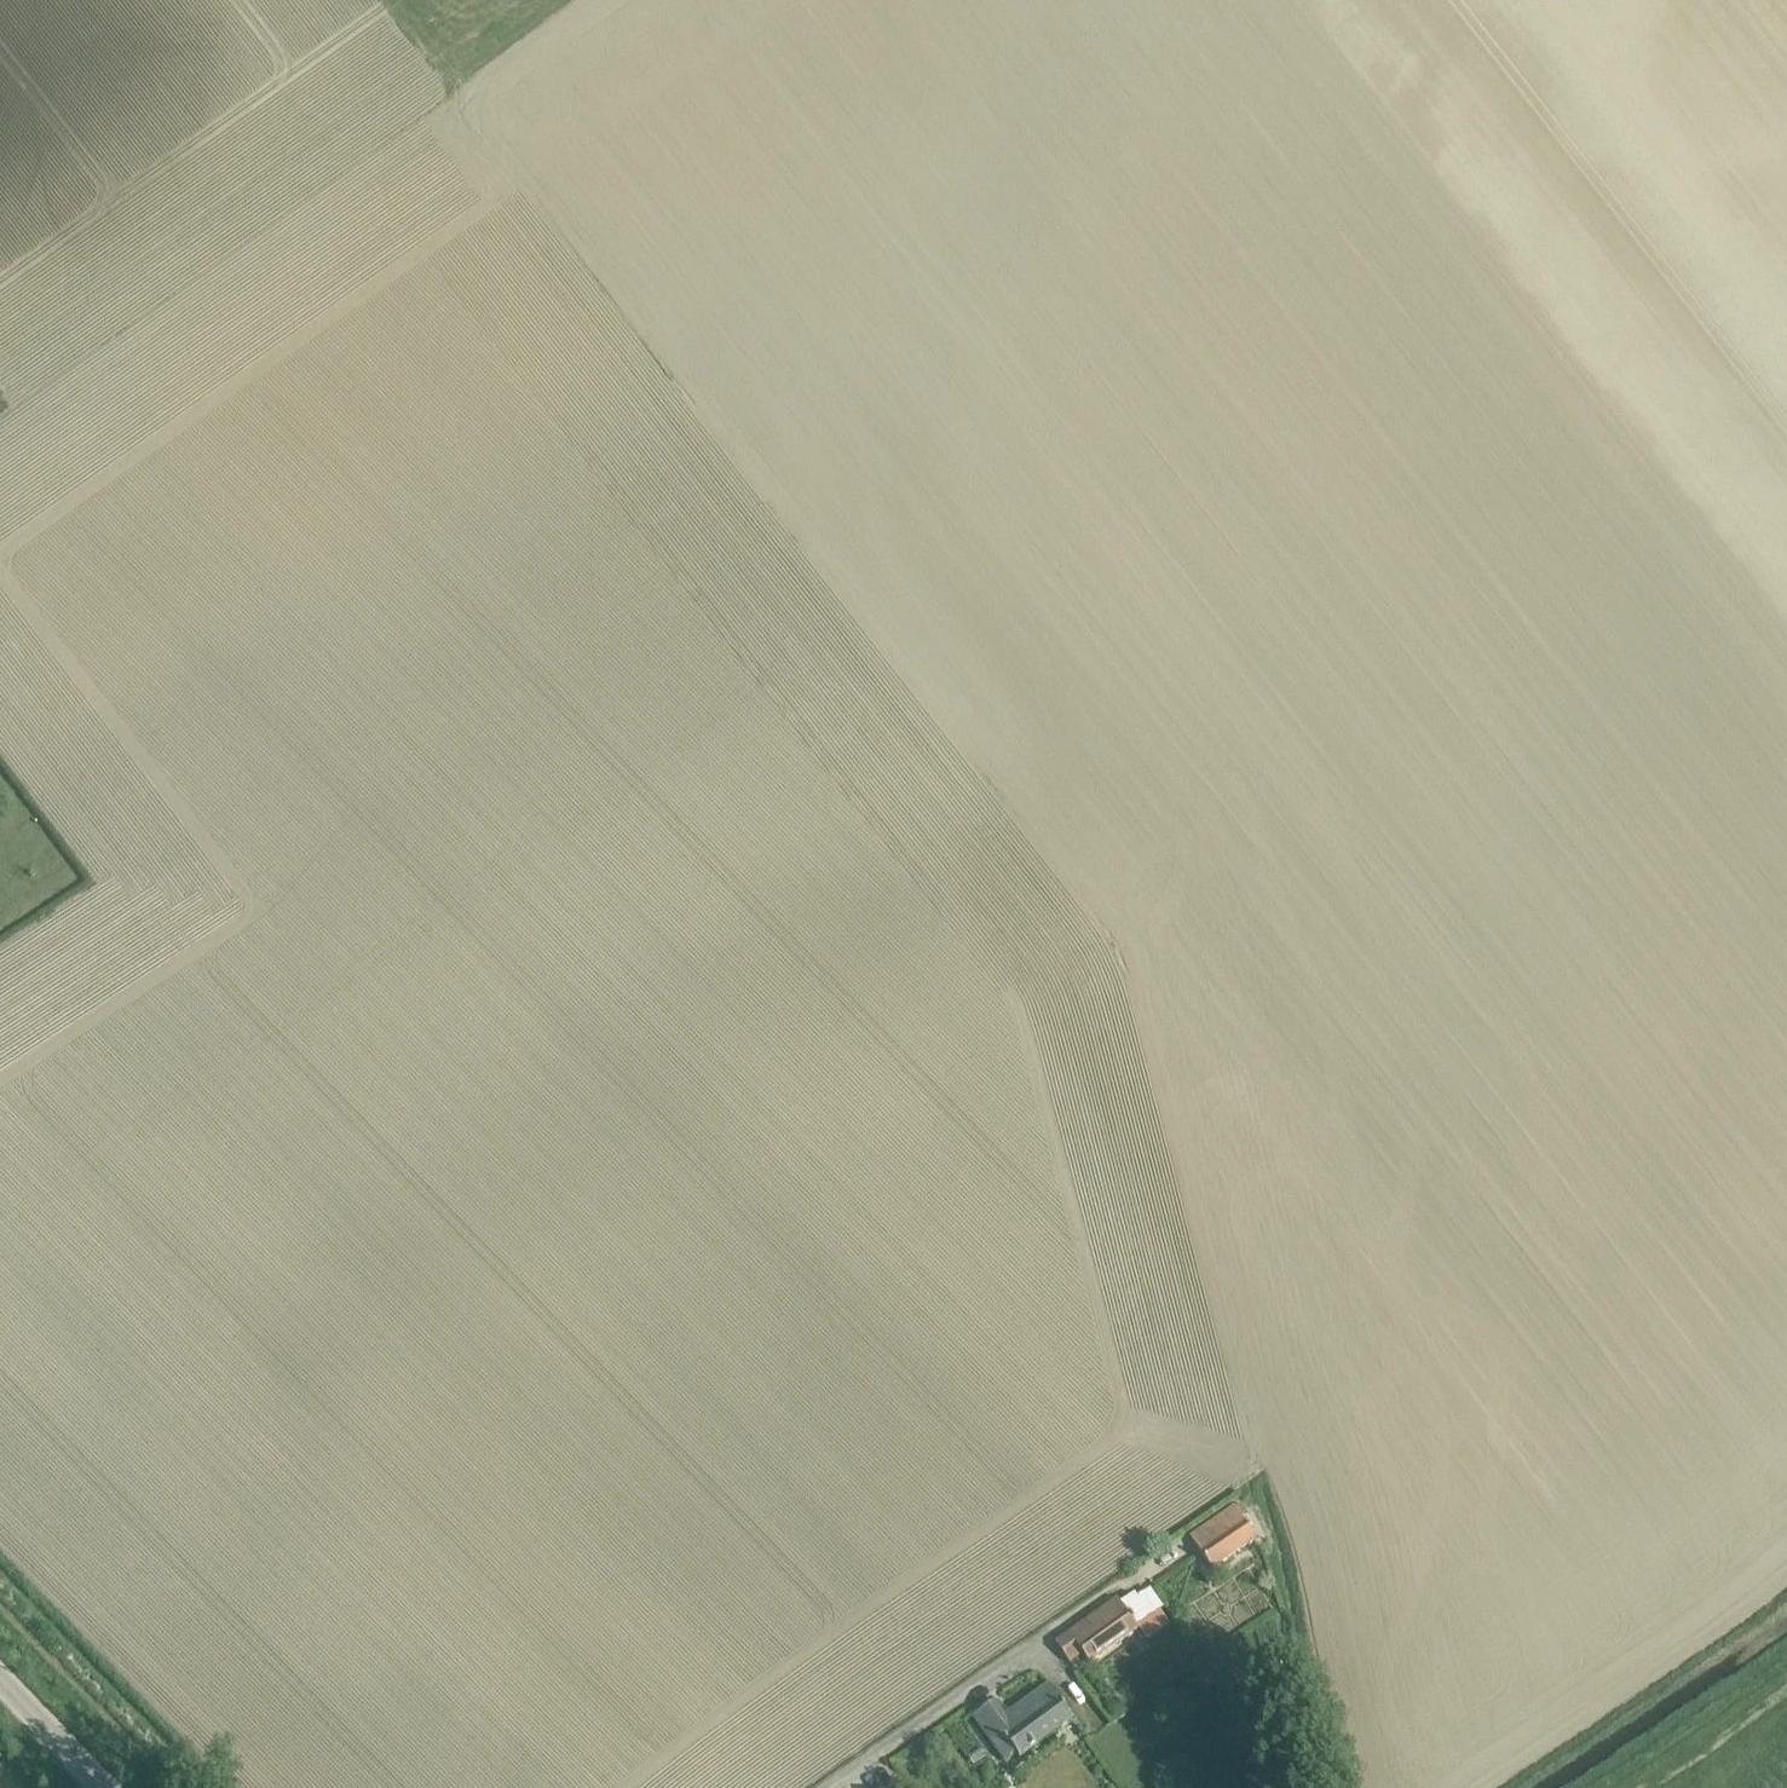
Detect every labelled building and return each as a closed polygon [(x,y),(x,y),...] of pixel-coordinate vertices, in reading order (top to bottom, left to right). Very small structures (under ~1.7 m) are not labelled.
[(1191,1539),(1213,1570),(1257,1540),(1236,1508),(1191,1539)] [(1134,1595),(1121,1604),(1118,1599),(1056,1644),(1070,1664),(1083,1655),(1090,1664),(1149,1623),(1154,1629),(1169,1618),(1148,1590),(1136,1599),(1134,1595)] [(1020,1758),(1073,1720),(1049,1686),(1015,1711),(1017,1714),(1009,1720),(996,1702),(974,1718),(1005,1761),(1017,1753),(1020,1758)]
